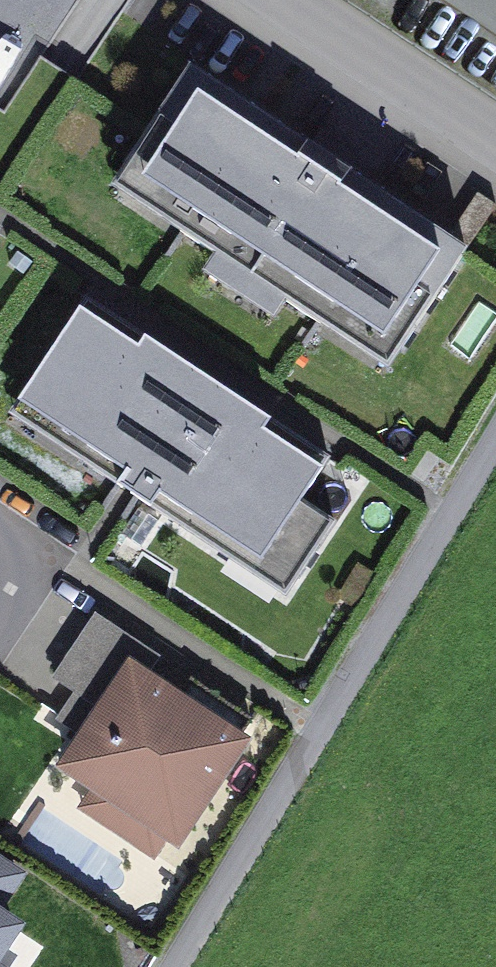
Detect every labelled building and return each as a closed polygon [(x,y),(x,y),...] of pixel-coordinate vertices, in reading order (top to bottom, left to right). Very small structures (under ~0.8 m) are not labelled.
[(400,351),(466,251),(347,173),(309,147),(190,69),(124,170),(192,214),(180,232),(216,255),(285,301),(320,324),(332,307),(400,351)] [(321,129),(309,147),(347,173),(359,154),(321,129)] [(180,232),(192,214),(124,170),(112,187),(180,232)] [(468,247),(495,206),(495,205),(478,193),(450,234),(468,247)] [(274,318),(285,301),(216,255),(204,273),(274,318)] [(334,523),(301,501),(329,459),(216,385),(205,402),(187,391),(199,373),(87,299),(22,397),(90,442),(79,460),(184,529),(195,511),(297,579),(334,523)] [(388,369),(400,351),(332,307),(320,324),(388,369)] [(187,391),(205,402),(216,385),(199,373),(187,391)] [(79,460),(90,442),(22,397),(10,414),(79,460)] [(286,596),(297,579),(195,511),(184,529),(286,596)] [(237,740),(250,719),(192,680),(178,701),(143,678),(157,657),(96,617),(55,678),(77,693),(86,698),(68,725),(86,738),(67,766),(95,784),(172,836),(176,838),(240,742),(237,740)] [(59,720),(68,725),(86,698),(77,693),(59,720)] [(155,860),(172,836),(95,784),(78,809),(155,860)] [(17,876),(0,864),(0,901),(17,876)] [(13,927),(0,919),(0,947),(13,927)]
